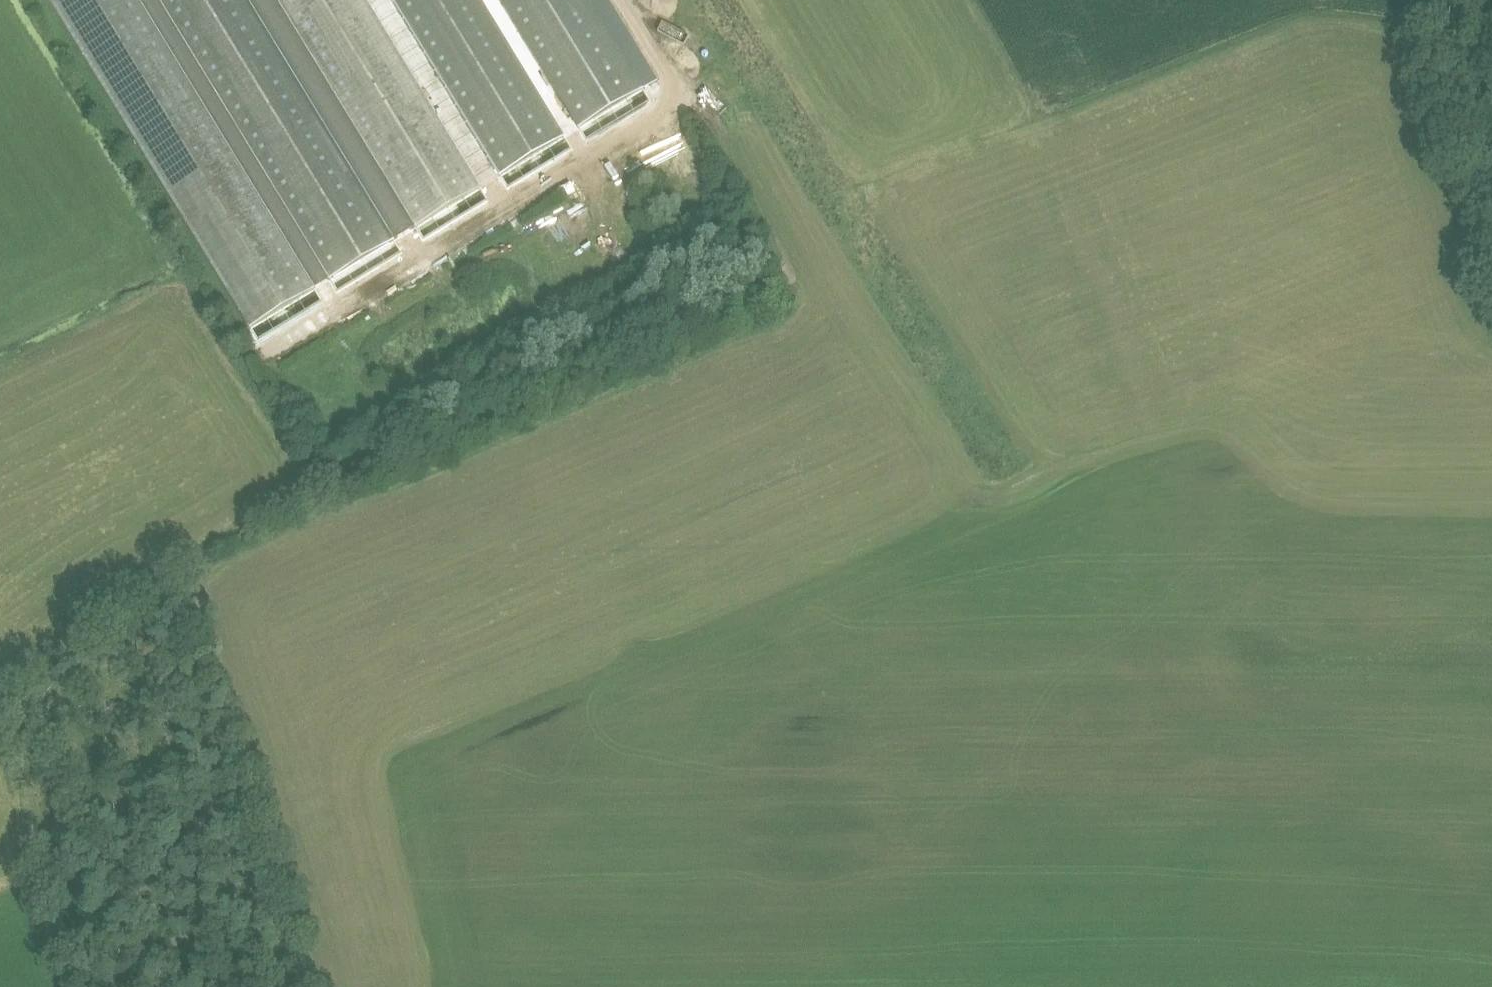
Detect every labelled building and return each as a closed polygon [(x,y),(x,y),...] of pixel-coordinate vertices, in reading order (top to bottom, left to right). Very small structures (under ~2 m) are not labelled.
[(139,0),(49,0),(263,350),(328,310),(139,0)] [(248,0),(158,0),(329,281),(395,241),(248,0)] [(428,250),(493,210),(373,12),(379,7),(376,2),(370,7),(366,0),(276,0),(428,250)] [(503,181),(502,182),(511,199),(577,159),(563,138),(565,137),(482,0),(392,0),(503,181)] [(591,149),(655,110),(588,0),(500,0),(591,149)] [(349,294),(406,258),(397,244),(340,280),(349,294)]
